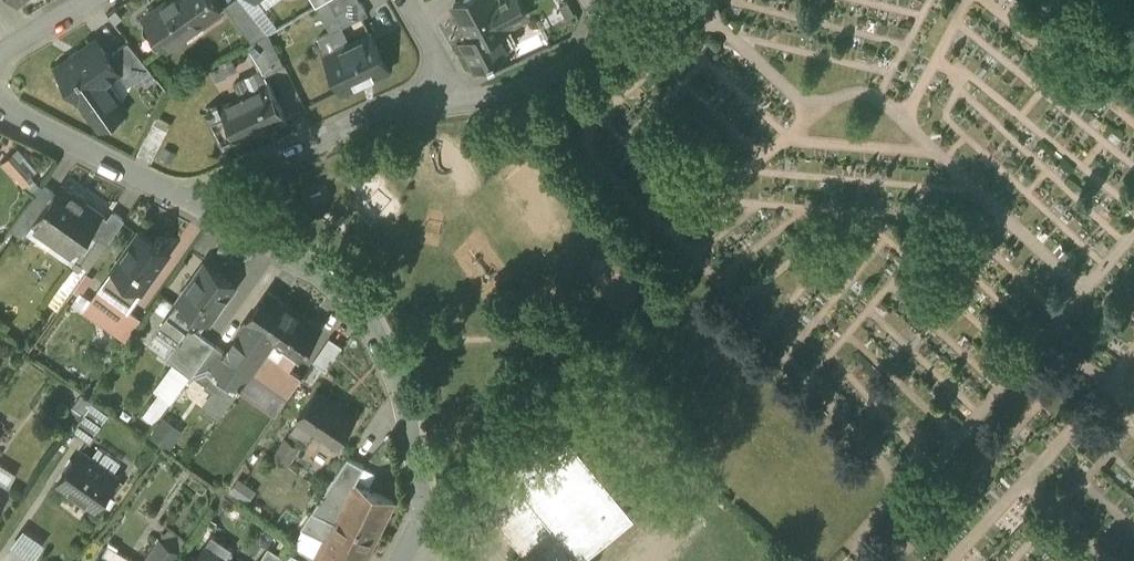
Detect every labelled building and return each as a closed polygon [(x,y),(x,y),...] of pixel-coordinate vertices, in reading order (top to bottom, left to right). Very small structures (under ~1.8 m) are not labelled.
[(162,5),(163,6),(145,18),(166,48),(185,35),(184,33),(199,22),(201,24),(222,9),(221,8),(220,9),(214,0),(169,0),(162,5)] [(225,5),(252,42),(269,33),(242,0),(232,0),(225,5)] [(269,33),(269,32),(277,27),(257,0),(242,0),(269,33)] [(316,4),(327,24),(339,18),(343,26),(369,13),(360,0),(324,0),(323,1),(316,4)] [(454,5),(470,37),(463,41),(477,68),(491,60),(492,62),(496,60),(496,58),(509,50),(507,46),(504,46),(499,36),(500,33),(499,31),(510,25),(509,24),(519,19),(522,12),(515,0),(462,0),(454,5)] [(269,33),(252,42),(247,45),(260,70),(261,70),(263,75),(264,75),(284,65),(269,32),(269,33)] [(370,34),(328,54),(327,53),(326,54),(344,91),(362,83),(361,81),(387,69),(388,70),(389,70),(371,32),(370,33),(370,34)] [(97,40),(58,67),(100,126),(102,124),(101,123),(122,109),(123,110),(125,108),(123,105),(119,108),(102,84),(120,72),(97,40)] [(152,70),(129,42),(117,50),(130,69),(126,72),(134,83),(141,78),(152,70)] [(152,70),(141,78),(146,85),(157,77),(152,70)] [(260,70),(236,82),(243,96),(248,93),(247,91),(268,81),(264,75),(263,75),(261,70),(260,70)] [(268,81),(247,91),(248,93),(243,96),(226,104),(244,140),(286,119),(268,81)] [(161,143),(169,122),(156,117),(148,138),(161,143)] [(2,162),(22,185),(31,177),(11,155),(2,162)] [(44,183),(10,230),(24,239),(36,222),(35,222),(56,192),(44,183)] [(103,214),(61,185),(56,192),(35,222),(36,222),(76,251),(77,251),(103,215),(103,214)] [(108,218),(97,233),(109,242),(125,219),(113,211),(108,218)] [(103,215),(77,251),(76,251),(72,257),(81,263),(90,269),(109,242),(97,233),(108,218),(103,215)] [(169,252),(140,231),(113,269),(114,269),(85,310),(112,330),(127,309),(128,310),(169,252)] [(206,262),(160,325),(180,339),(190,325),(198,314),(208,321),(209,322),(237,284),(206,262)] [(81,263),(72,277),(80,282),(90,269),(81,263)] [(294,309),(269,291),(247,322),(273,340),(294,309)] [(166,314),(173,303),(163,296),(155,307),(166,314)] [(128,310),(127,309),(112,330),(126,339),(140,319),(128,310)] [(273,340),(265,351),(280,361),(288,350),(299,357),(320,326),(294,309),(273,340)] [(198,314),(190,325),(200,332),(208,321),(198,314)] [(227,352),(212,374),(212,375),(216,370),(240,387),(265,351),(273,340),(247,322),(227,352)] [(167,357),(180,339),(160,325),(148,343),(167,357)] [(200,332),(190,325),(180,339),(167,357),(174,362),(191,375),(192,375),(193,374),(215,343),(200,332)] [(329,337),(313,361),(326,370),(342,346),(329,337)] [(215,343),(193,374),(206,384),(212,375),(212,374),(227,352),(215,343)] [(280,361),(265,351),(240,387),(230,400),(231,401),(251,371),(273,387),(287,366),(280,361)] [(172,402),(191,375),(174,362),(154,389),(172,402)] [(240,387),(216,370),(212,375),(206,384),(215,389),(204,405),(220,416),(231,401),(230,400),(240,387)] [(357,417),(317,390),(297,419),(337,446),(357,417)] [(94,401),(73,430),(87,439),(108,410),(94,401)] [(180,434),(162,421),(152,435),(170,448),(180,434)] [(556,421),(503,465),(580,559),(634,515),(633,514),(557,422),(556,421)] [(286,439),(274,457),(286,466),(299,447),(286,439)] [(89,456),(82,451),(82,450),(82,449),(58,483),(59,483),(59,482),(96,508),(95,509),(96,510),(120,476),(119,476),(118,477),(108,470),(108,469),(90,456),(89,456)] [(348,458),(313,511),(335,521),(353,483),(354,483),(363,466),(348,458)] [(503,465),(487,478),(470,492),(471,493),(527,560),(578,560),(580,559),(503,465)] [(316,559),(321,560),(364,560),(393,503),(354,483),(353,483),(335,521),(316,559)] [(18,529),(8,547),(30,560),(40,542),(18,529)] [(146,560),(172,560),(183,544),(166,532),(146,560)] [(233,547),(212,534),(205,545),(226,558),(233,547)] [(205,545),(203,544),(192,560),(230,560),(226,558),(205,545)] [(268,546),(259,560),(278,560),(282,555),(268,546)] [(302,559),(288,552),(284,560),(301,560),(302,559)]
